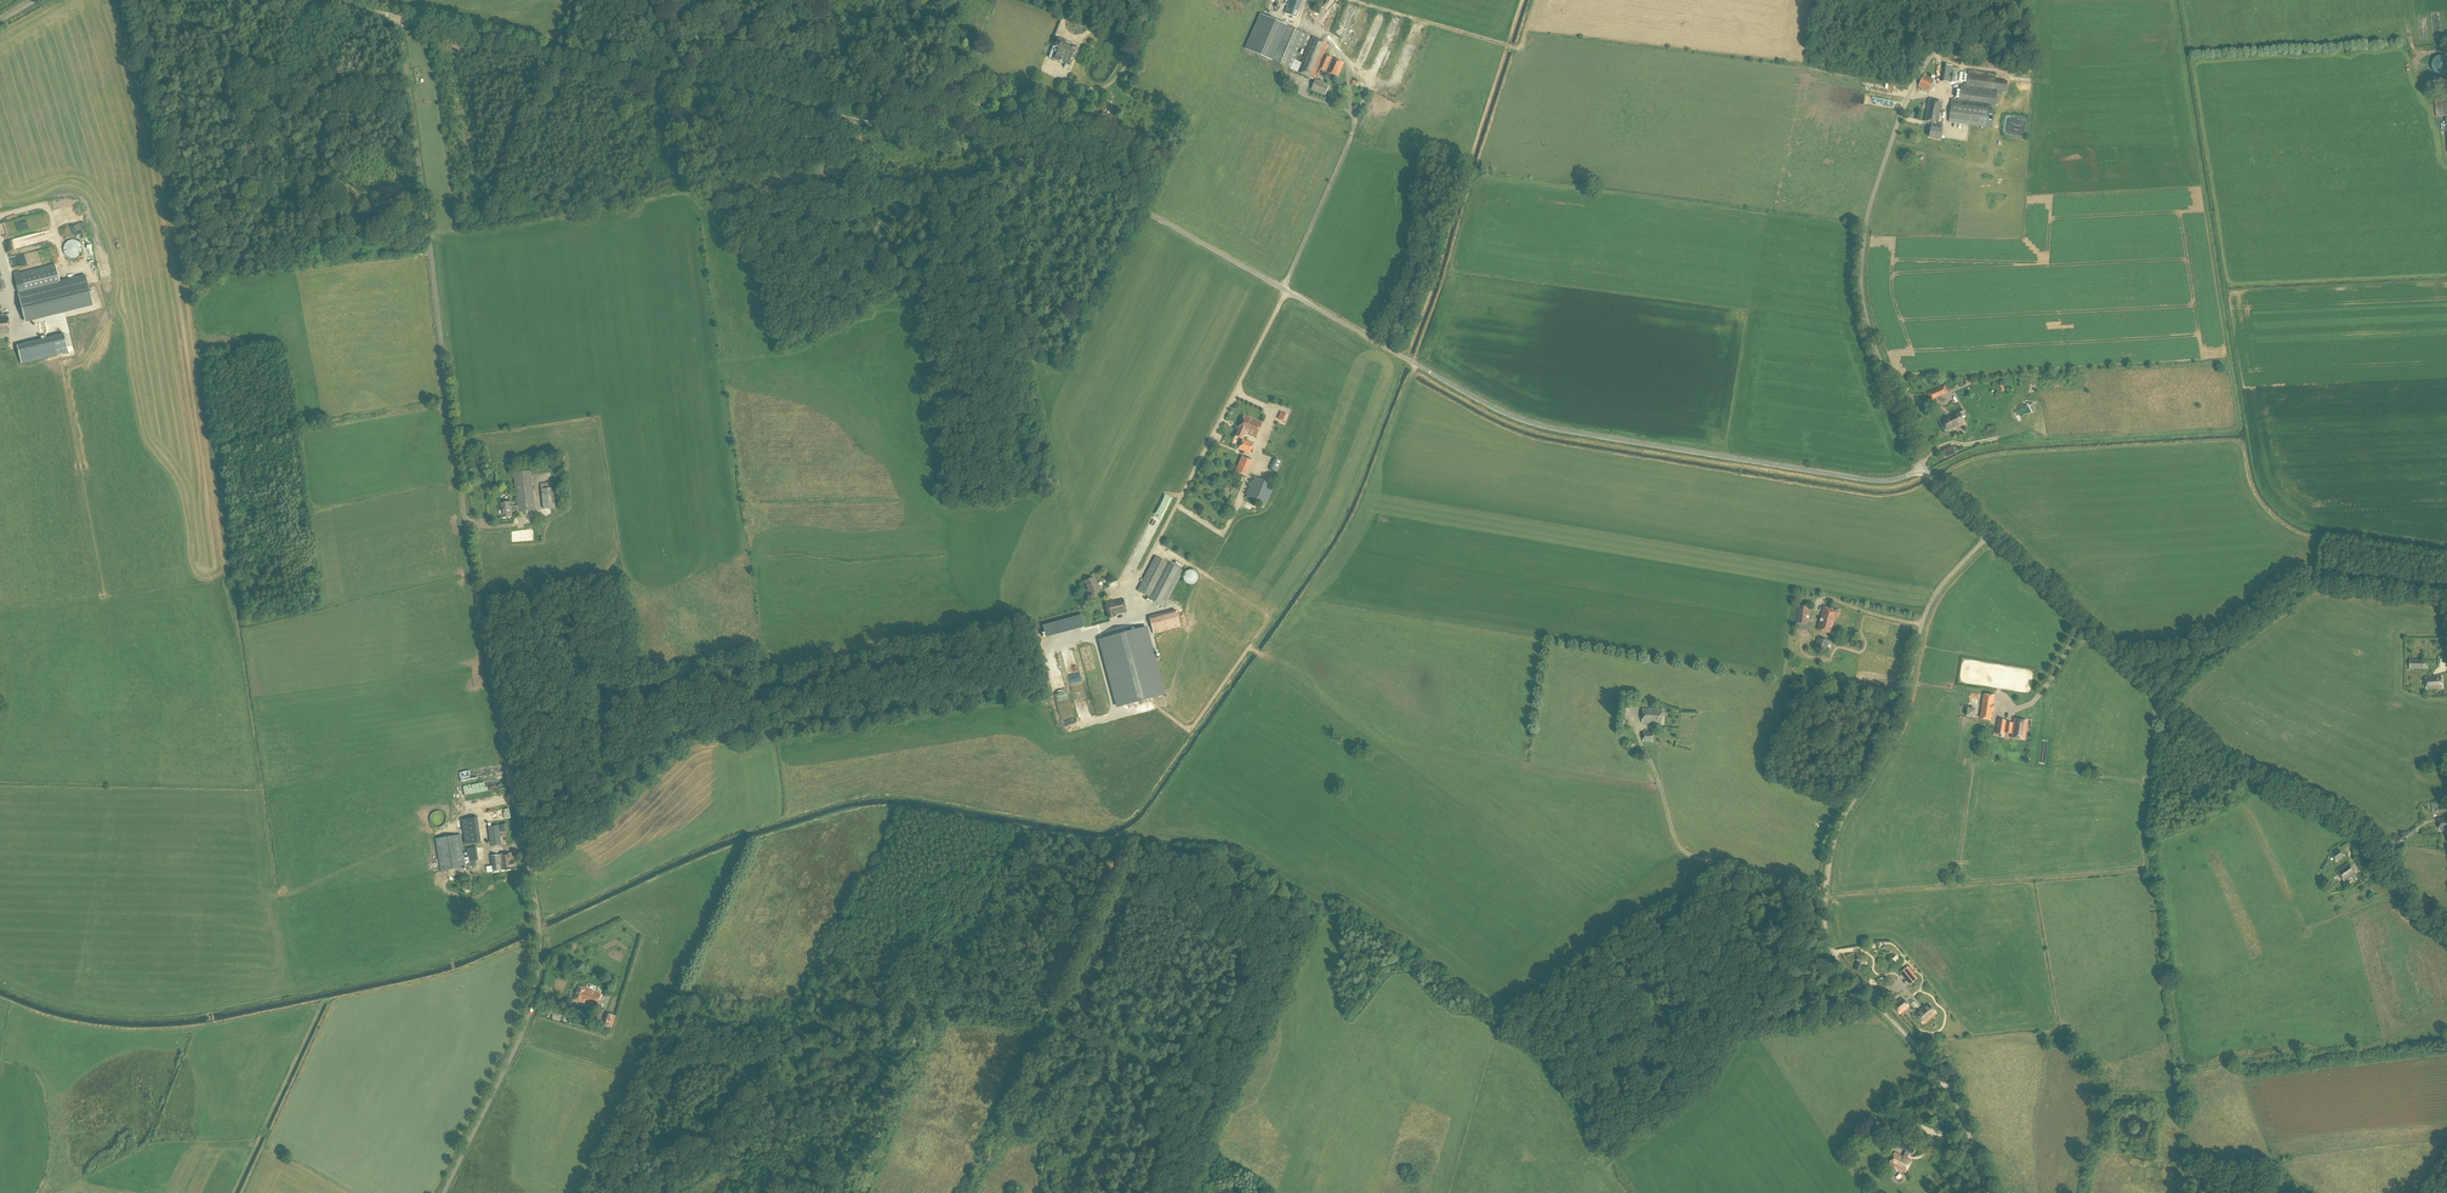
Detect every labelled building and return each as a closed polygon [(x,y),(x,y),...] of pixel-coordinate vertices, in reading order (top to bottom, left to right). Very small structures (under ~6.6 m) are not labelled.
[(1286,12),(1297,18),(1305,0),(1292,0),(1286,12)] [(1327,1),(1327,0),(1306,0),(1306,2),(1307,4),(1307,5),(1308,7),(1310,9),(1311,10),(1313,11),(1315,11),(1317,11),(1319,11),(1321,10),(1323,9),(1324,8),(1325,7),(1326,5),(1327,3),(1327,1)] [(1285,12),(1288,3),(1282,1),(1279,10),(1285,12)] [(1345,63),(1325,55),(1329,45),(1312,37),(1301,62),(1298,61),(1309,35),(1283,24),(1260,14),(1245,50),(1268,59),(1290,69),(1291,69),(1298,72),(1314,79),(1316,73),(1318,69),(1338,78),(1345,63)] [(1065,64),(1064,67),(1068,69),(1070,66),(1074,55),(1075,55),(1078,47),(1058,40),(1055,47),(1053,46),(1049,57),(1052,58),(1052,59),(1065,64)] [(1385,40),(1378,58),(1389,62),(1396,45),(1385,40)] [(2443,75),(2444,75),(2446,74),(2446,73),(2446,57),(2446,56),(2444,56),(2442,55),(2441,55),(2439,56),(2438,56),(2436,57),(2435,58),(2434,59),(2433,60),(2432,62),(2432,64),(2431,65),(2432,67),(2432,69),(2433,70),(2434,71),(2435,73),(2436,74),(2438,74),(2439,75),(2441,75),(2443,75)] [(2008,69),(2009,61),(1972,56),(1971,62),(1979,63),(1979,65),(2008,69)] [(1959,77),(1960,73),(1952,71),(1953,66),(1943,64),(1940,81),(1950,83),(1951,76),(1959,77)] [(2006,92),(2007,81),(1996,79),(1996,73),(1968,69),(1966,84),(1964,83),(1964,86),(1960,85),(1958,101),(1995,106),(1997,91),(2006,92)] [(1929,91),(1934,80),(1923,75),(1918,86),(1929,91)] [(1329,86),(1316,80),(1312,89),(1325,95),(1329,86)] [(2444,96),(2434,97),(2436,117),(2445,116),(2446,125),(2446,141),(2446,96),(2444,96)] [(1942,130),(1943,124),(1938,123),(1942,102),(1928,99),(1924,121),(1933,123),(1932,127),(1931,127),(1929,137),(1940,139),(1942,130)] [(1985,127),(1988,109),(1951,104),(1948,122),(1985,127)] [(68,241),(67,241),(67,242),(66,242),(65,243),(65,244),(64,245),(64,246),(63,247),(63,248),(63,249),(63,250),(63,251),(64,251),(64,252),(64,253),(65,254),(65,255),(66,255),(66,256),(67,256),(68,257),(69,257),(70,258),(71,258),(72,258),(73,258),(74,258),(75,258),(76,257),(77,257),(77,256),(78,256),(79,255),(80,254),(81,253),(81,252),(81,251),(81,250),(81,249),(81,248),(81,247),(81,246),(81,245),(80,244),(79,243),(78,242),(77,241),(76,241),(75,240),(74,240),(73,240),(72,240),(71,240),(70,240),(69,240),(69,241),(68,241)] [(35,252),(37,262),(60,258),(58,248),(35,252)] [(92,305),(85,277),(60,284),(55,264),(13,274),(19,298),(25,322),(92,305)] [(0,317),(0,333),(10,332),(8,316),(0,317)] [(53,333),(18,341),(22,362),(57,354),(53,333)] [(1927,392),(1930,400),(1937,397),(1934,389),(1927,392)] [(1965,414),(1962,408),(1952,413),(1951,414),(1952,416),(1949,417),(1948,416),(1944,418),(1945,419),(1942,421),(1947,431),(1949,431),(1954,429),(1955,430),(1965,424),(1961,416),(1965,414)] [(1280,412),(1278,419),(1283,421),(1286,414),(1280,412)] [(1262,423),(1244,415),(1236,436),(1242,439),(1245,432),(1257,437),(1262,423)] [(1927,432),(1941,428),(1938,416),(1923,420),(1927,432)] [(1238,449),(1249,454),(1254,443),(1243,439),(1238,449)] [(1949,446),(1942,449),(1945,458),(1956,454),(1953,447),(1950,448),(1949,446)] [(1242,457),(1235,471),(1245,476),(1252,461),(1242,457)] [(1275,458),(1270,469),(1277,472),(1282,461),(1275,458)] [(513,473),(517,506),(518,511),(518,512),(536,510),(531,471),(513,473)] [(1246,496),(1266,505),(1275,485),(1255,476),(1246,496)] [(541,484),(541,489),(543,509),(562,508),(559,487),(553,488),(553,482),(541,484)] [(517,506),(511,507),(510,502),(501,503),(502,518),(512,517),(511,512),(518,511),(517,506)] [(1155,556),(1145,575),(1137,591),(1148,596),(1147,598),(1165,608),(1184,571),(1155,556)] [(1096,596),(1095,592),(1100,590),(1098,585),(1096,585),(1093,578),(1084,581),(1087,589),(1086,589),(1089,598),(1096,596)] [(1113,600),(1105,602),(1109,618),(1114,617),(1114,616),(1118,616),(1117,614),(1126,612),(1123,599),(1113,601),(1113,600)] [(1807,631),(1810,607),(1798,606),(1795,629),(1807,631)] [(1838,617),(1840,611),(1824,607),(1818,630),(1831,634),(1836,617),(1838,617)] [(1175,610),(1150,616),(1154,634),(1180,628),(1175,610)] [(1164,695),(1146,627),(1099,640),(1117,707),(1164,695)] [(1826,651),(1829,641),(1817,638),(1815,648),(1826,651)] [(2424,669),(2424,660),(2410,659),(2410,669),(2424,669)] [(1069,672),(1074,694),(1080,692),(1081,696),(1077,697),(1082,720),(1092,718),(1080,669),(1069,672)] [(2427,690),(2443,689),(2441,676),(2426,677),(2427,690)] [(1100,699),(1105,699),(1105,690),(1101,690),(1101,682),(1094,682),(1095,691),(1100,691),(1100,699)] [(1993,712),(1994,704),(1993,704),(1994,695),(1983,694),(1980,716),(1975,716),(1975,717),(1980,718),(1980,719),(1991,721),(1992,712),(1993,712)] [(1975,717),(1976,709),(1968,707),(1966,716),(1975,717)] [(1629,720),(1630,708),(1623,708),(1622,720),(1629,720)] [(1662,725),(1663,710),(1658,709),(1643,708),(1642,723),(1662,725)] [(2027,727),(2027,721),(2014,719),(2013,723),(2006,722),(2006,721),(1998,720),(1996,733),(2004,735),(2005,732),(2012,733),(2011,737),(2025,739),(2027,727)] [(1653,743),(1653,732),(1644,731),(1643,742),(1653,743)] [(485,787),(469,788),(469,796),(486,795),(485,787)] [(447,819),(447,818),(447,816),(447,814),(445,812),(443,811),(442,810),(440,809),(438,809),(436,810),(435,810),(434,811),(432,812),(431,815),(430,816),(430,818),(431,820),(431,822),(432,823),(433,824),(435,825),(436,826),(438,826),(439,826),(442,826),(443,825),(444,825),(445,823),(446,822),(447,821),(447,819)] [(477,817),(473,818),(462,819),(466,844),(481,842),(477,817)] [(2446,830),(2446,817),(2439,818),(2440,830),(2446,830)] [(499,825),(488,827),(491,846),(502,845),(499,825)] [(2407,838),(2418,830),(2415,826),(2404,834),(2407,838)] [(2421,832),(2411,839),(2413,842),(2424,835),(2421,832)] [(477,866),(476,860),(477,860),(475,847),(467,848),(468,857),(465,858),(461,834),(435,838),(440,871),(466,867),(477,866)] [(2337,862),(2345,857),(2339,848),(2331,854),(2337,862)] [(514,862),(512,853),(491,855),(493,872),(502,871),(502,870),(515,868),(514,862)] [(2346,883),(2358,874),(2349,862),(2337,871),(2346,883)] [(1910,967),(1906,971),(1918,984),(1922,981),(1910,967)] [(596,1007),(601,994),(586,989),(580,986),(575,1000),(581,1002),(581,1001),(596,1007)] [(1900,1015),(1909,1007),(1902,997),(1892,1005),(1900,1015)] [(1923,1008),(1921,1010),(1916,1014),(1923,1024),(1936,1013),(1929,1003),(1923,1008)] [(606,1013),(601,1027),(611,1030),(616,1015),(606,1012),(606,1013)] [(1903,1140),(1900,1147),(1914,1154),(1917,1147),(1903,1140)] [(1904,1157),(1895,1152),(1889,1163),(1906,1172),(1912,1161),(1905,1157),(1904,1157)]
